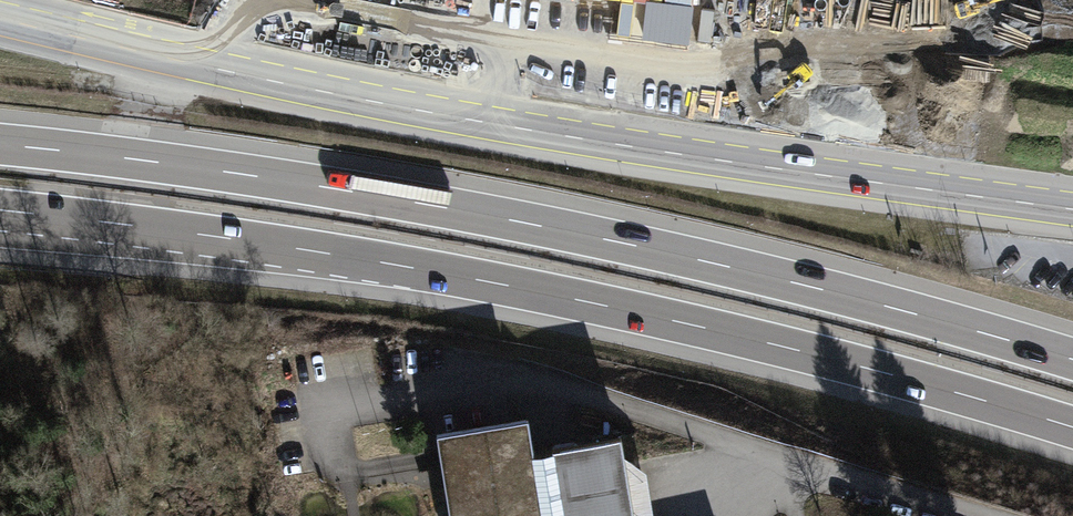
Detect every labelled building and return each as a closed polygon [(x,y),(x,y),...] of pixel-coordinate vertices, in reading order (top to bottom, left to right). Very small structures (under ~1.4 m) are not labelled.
[(633,434),(541,448),(536,414),(443,428),(456,515),(645,515),(633,434)]
